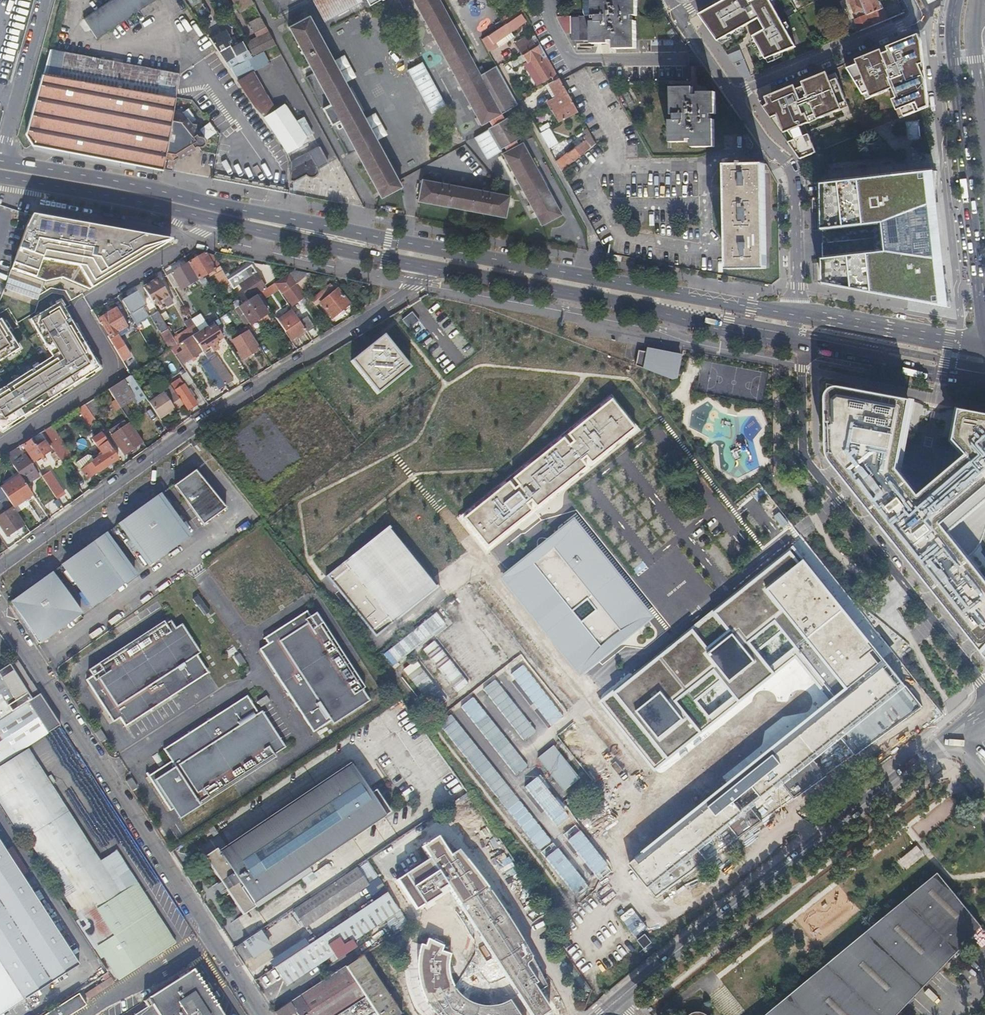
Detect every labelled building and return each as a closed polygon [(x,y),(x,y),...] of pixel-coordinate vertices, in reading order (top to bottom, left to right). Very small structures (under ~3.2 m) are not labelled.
[(83,19),(96,38),(154,0),(112,0),(83,19)] [(254,4),(252,0),(233,0),(236,5),(237,5),(241,11),(254,4)] [(338,11),(336,8),(346,2),(348,5),(358,0),(314,0),(325,19),(332,15),(338,11)] [(441,50),(481,125),(488,122),(491,126),(492,126),(495,132),(491,134),(500,150),(504,148),(507,152),(503,154),(529,199),(543,225),(563,214),(528,152),(523,143),(519,145),(516,140),(520,138),(508,117),(504,119),(501,114),(518,105),(503,77),(499,70),(497,66),(480,75),(440,0),(414,0),(441,50)] [(594,14),(572,15),(572,21),(563,21),(568,32),(572,32),(572,39),(592,39),(593,44),(610,44),(610,41),(616,41),(616,49),(637,49),(637,21),(634,21),(634,16),(638,16),(638,0),(595,0),(594,14)] [(699,14),(718,41),(759,19),(765,30),(753,36),(766,59),(796,47),(770,0),(753,0),(750,2),(749,0),(725,0),(699,14)] [(877,23),(872,14),(882,9),(878,0),(848,0),(849,4),(855,14),(863,10),(866,16),(855,21),(860,31),(877,23)] [(336,8),(338,11),(348,5),(346,2),(336,8)] [(191,8),(199,20),(205,16),(197,5),(191,8)] [(882,9),(872,14),(877,23),(887,19),(882,9)] [(402,185),(400,181),(378,141),(309,15),(303,19),(300,14),(290,19),(293,25),(290,26),(315,72),(308,76),(328,111),(354,159),(360,156),(370,175),(382,196),(402,185)] [(521,15),(504,26),(491,35),(482,40),(488,51),(498,46),(496,42),(526,23),(521,15)] [(232,67),(251,57),(243,42),(234,46),(226,29),(211,37),(226,57),(232,67)] [(255,55),(277,45),(270,33),(248,42),(255,55)] [(919,34),(845,64),(861,101),(889,90),(901,118),(929,107),(921,41),(919,34)] [(515,45),(522,57),(533,50),(530,45),(533,43),(529,36),(515,45)] [(543,55),(539,48),(524,56),(528,63),(531,62),(543,83),(552,78),(540,57),(543,55)] [(174,109),(176,97),(179,73),(50,49),(44,74),(42,74),(27,133),(35,145),(134,164),(163,169),(174,109)] [(740,50),(728,55),(744,79),(751,76),(740,50)] [(429,113),(444,105),(420,63),(406,71),(429,113)] [(833,113),(842,109),(840,104),(846,102),(837,79),(831,81),(827,72),(818,76),(819,80),(813,82),(811,79),(759,100),(783,133),(805,124),(810,122),(808,118),(816,115),(818,119),(827,115),(825,111),(831,108),(833,113)] [(579,114),(561,81),(559,79),(549,85),(562,109),(564,109),(569,118),(579,114)] [(693,88),(671,88),(672,115),(674,115),(674,122),(669,122),(670,143),(687,143),(687,141),(694,141),(694,148),(716,148),(715,120),(712,120),(712,114),(716,114),(715,92),(699,93),(699,97),(693,97),(693,88)] [(285,104),(264,117),(278,138),(288,151),(310,140),(308,135),(313,132),(303,118),(297,122),(285,104)] [(183,111),(174,109),(163,169),(172,171),(174,158),(180,155),(189,156),(190,149),(195,145),(200,145),(201,145),(202,145),(203,144),(203,143),(204,142),(204,141),(203,140),(203,139),(202,138),(197,135),(194,131),(196,124),(189,123),(183,112),(183,111)] [(211,139),(217,130),(231,138),(239,126),(216,112),(202,134),(211,139)] [(809,134),(805,124),(783,133),(789,142),(809,134)] [(547,149),(557,144),(548,127),(538,133),(547,149)] [(585,141),(586,143),(588,145),(594,141),(591,135),(585,141)] [(557,165),(562,173),(597,145),(594,141),(588,145),(586,143),(572,153),(557,165)] [(321,147),(291,161),(290,181),(295,180),(306,175),(309,177),(311,178),(313,178),(316,177),(318,175),(321,168),(330,164),(321,147)] [(741,164),(727,165),(727,267),(767,266),(765,164),(745,164),(745,162),(741,162),(741,164)] [(936,171),(822,184),(822,230),(884,223),(887,252),(876,253),(874,238),(823,243),(824,284),(873,293),(951,307),(939,261),(935,226),(934,200),(936,171)] [(506,219),(510,199),(424,182),(420,203),(506,219)] [(142,246),(156,238),(34,216),(27,229),(12,270),(48,282),(64,278),(91,290),(148,255),(142,246)] [(172,241),(156,238),(142,246),(148,255),(172,241)] [(228,277),(217,259),(211,262),(206,252),(189,263),(200,281),(215,271),(221,279),(222,278),(228,288),(233,285),(228,277)] [(200,281),(189,263),(168,277),(176,291),(182,288),(184,291),(200,281)] [(248,266),(228,277),(233,285),(235,288),(240,284),(250,299),(256,295),(261,291),(264,289),(248,266)] [(309,272),(295,270),(288,274),(298,284),(309,272)] [(298,284),(288,274),(274,283),(278,289),(282,295),(286,293),(295,307),(306,301),(296,286),(298,284)] [(162,279),(145,290),(155,306),(161,303),(161,305),(173,298),(162,279)] [(278,289),(274,283),(264,289),(261,291),(265,298),(278,289)] [(353,307),(340,288),(321,300),(333,318),(353,307)] [(141,293),(123,303),(139,330),(152,322),(145,312),(151,309),(141,293)] [(268,314),(256,295),(250,299),(244,303),(237,307),(248,326),(268,314)] [(101,370),(78,331),(73,333),(70,328),(75,326),(62,303),(32,320),(54,357),(0,392),(0,425),(4,431),(33,412),(31,408),(36,405),(39,409),(82,382),(79,377),(85,374),(88,378),(101,370)] [(119,310),(100,321),(125,362),(136,355),(123,334),(118,337),(115,334),(129,326),(119,310)] [(403,320),(411,329),(420,322),(413,312),(403,320)] [(280,322),(292,340),(308,332),(301,322),(295,313),(280,322)] [(153,319),(167,342),(175,338),(160,315),(153,319)] [(301,322),(308,332),(317,328),(309,316),(301,322)] [(21,349),(3,320),(0,322),(0,363),(21,349)] [(196,324),(175,338),(179,344),(182,342),(195,334),(200,330),(196,324)] [(217,342),(226,337),(220,328),(214,332),(209,324),(200,330),(195,334),(204,349),(210,346),(212,349),(219,345),(217,342)] [(246,358),(262,349),(252,332),(236,342),(246,358)] [(179,355),(182,361),(204,349),(195,334),(182,342),(186,350),(179,355)] [(389,335),(356,361),(380,392),(414,366),(389,335)] [(167,342),(171,349),(179,344),(175,338),(167,342)] [(682,356),(649,350),(644,349),(644,353),(641,369),(670,382),(677,379),(682,356)] [(644,353),(636,351),(633,366),(641,369),(644,353)] [(212,360),(227,385),(236,379),(222,355),(212,360)] [(132,374),(110,389),(115,398),(126,415),(131,412),(126,403),(134,398),(135,401),(137,399),(138,399),(145,395),(132,374)] [(186,406),(188,409),(199,402),(182,375),(172,383),(186,406)] [(149,402),(160,419),(176,410),(177,411),(186,406),(172,383),(160,391),(161,394),(149,402)] [(833,386),(825,388),(822,396),(824,453),(826,456),(835,467),(984,654),(984,581),(943,526),(984,491),(984,416),(960,412),(950,445),(964,459),(920,497),(898,466),(908,398),(833,386)] [(95,398),(87,403),(94,415),(103,410),(95,398)] [(609,400),(462,517),(488,549),(634,431),(609,400)] [(87,403),(80,408),(90,423),(93,421),(96,424),(99,422),(94,415),(87,403)] [(126,452),(143,441),(131,422),(127,424),(125,420),(111,428),(126,452)] [(48,437),(64,462),(73,457),(53,425),(44,431),(48,437)] [(39,442),(48,437),(44,431),(35,437),(39,442)] [(88,476),(116,459),(102,434),(93,438),(101,453),(81,465),(88,476)] [(640,448),(653,463),(664,453),(651,439),(640,448)] [(36,450),(30,440),(24,443),(28,448),(38,465),(54,454),(46,443),(36,450)] [(20,472),(28,483),(36,478),(32,472),(37,469),(28,455),(24,457),(18,448),(8,454),(20,472)] [(13,505),(34,493),(28,483),(20,472),(0,484),(13,505)] [(173,490),(200,529),(224,512),(196,473),(173,490)] [(24,523),(13,505),(0,484),(0,498),(1,497),(8,508),(0,514),(0,522),(7,534),(24,523)] [(53,488),(60,499),(66,496),(59,485),(53,488)] [(146,568),(187,538),(159,499),(119,527),(146,568)] [(501,576),(581,675),(654,616),(574,518),(501,576)] [(7,545),(11,541),(0,527),(0,536),(7,545)] [(436,587),(387,527),(342,563),(347,569),(332,582),(371,630),(386,618),(392,623),(436,587)] [(122,542),(115,531),(109,534),(116,546),(122,542)] [(133,577),(104,538),(65,565),(93,605),(133,577)] [(793,547),(600,703),(654,768),(795,653),(834,696),(883,659),(793,547)] [(50,576),(8,606),(35,646),(78,615),(50,576)] [(367,703),(318,627),(323,623),(316,612),(311,614),(307,609),(260,638),(265,646),(259,650),(302,717),(305,716),(310,725),(322,718),(328,728),(367,703)] [(443,704),(470,684),(434,634),(452,621),(443,609),(384,652),(395,667),(412,655),(415,660),(404,668),(428,701),(437,695),(443,704)] [(169,622),(139,642),(174,698),(202,680),(199,678),(206,673),(193,653),(197,650),(182,628),(175,632),(169,622)] [(467,632),(491,668),(504,660),(481,623),(467,632)] [(174,698),(139,642),(100,667),(98,663),(85,672),(90,677),(84,681),(104,715),(106,714),(109,718),(115,715),(118,721),(124,730),(174,698)] [(245,663),(239,653),(233,656),(240,667),(245,663)] [(41,694),(17,657),(0,668),(0,720),(41,694)] [(834,696),(655,841),(628,864),(657,897),(761,821),(922,706),(904,686),(883,659),(834,696)] [(532,706),(520,714),(499,679),(487,687),(521,743),(545,728),(532,706)] [(60,724),(41,694),(0,720),(0,763),(60,724)] [(262,707),(271,701),(268,695),(258,700),(262,707)] [(198,803),(283,747),(260,710),(256,713),(246,698),(240,702),(238,699),(229,704),(231,707),(224,712),(222,709),(162,749),(171,763),(144,779),(167,814),(172,811),(179,821),(198,808),(198,803)] [(113,724),(118,721),(115,715),(109,718),(113,724)] [(495,745),(516,774),(528,766),(507,736),(495,745)] [(94,950),(100,947),(121,980),(178,944),(105,829),(112,824),(79,770),(75,773),(62,753),(47,763),(42,755),(45,753),(41,747),(33,752),(29,748),(0,766),(0,801),(20,833),(94,950)] [(552,747),(537,759),(564,791),(578,779),(552,747)] [(583,755),(588,762),(599,755),(595,748),(583,755)] [(385,819),(349,766),(219,854),(217,850),(206,858),(244,917),(255,910),(252,905),(307,869),(311,874),(356,845),(352,841),(385,819)] [(501,799),(510,808),(520,799),(510,789),(501,799)] [(590,867),(602,858),(562,805),(550,814),(590,867)] [(600,808),(588,818),(600,834),(613,825),(600,808)] [(537,843),(540,841),(548,834),(539,823),(528,832),(537,843)] [(83,968),(0,839),(0,1014),(11,1014),(83,968)] [(439,840),(424,850),(429,859),(398,879),(418,909),(449,889),(531,1014),(547,1014),(552,1012),(542,998),(543,989),(534,967),(520,942),(499,914),(503,911),(463,858),(456,851),(449,855),(439,840)] [(896,861),(904,870),(922,853),(915,845),(896,861)] [(608,866),(597,875),(601,880),(612,871),(608,866)] [(305,931),(367,890),(355,872),(293,913),(305,931)] [(984,924),(940,873),(763,1014),(895,1014),(984,924)] [(387,893),(275,970),(286,986),(332,956),(337,961),(356,950),(353,945),(401,913),(387,893)] [(643,934),(635,939),(642,948),(650,942),(643,934)] [(256,936),(233,951),(239,960),(261,945),(256,936)] [(642,952),(629,937),(622,943),(632,957),(642,952)] [(508,1000),(502,1004),(489,1007),(473,1004),(464,999),(456,991),(451,978),(449,968),(451,958),(441,954),(441,948),(423,940),(422,946),(422,948),(416,947),(414,968),(416,969),(419,982),(415,983),(419,998),(429,1014),(433,1014),(435,1013),(437,1014),(518,1014),(508,1000)] [(275,1014),(293,1014),(295,1014),(296,1014),(335,1014),(364,997),(375,1014),(399,1014),(360,958),(274,1013),(275,1014)] [(89,997),(115,981),(111,975),(85,991),(89,997)] [(186,977),(134,1009),(137,1014),(135,1014),(210,1014),(186,977)] [(79,992),(44,1014),(69,1014),(87,1003),(79,992)]
